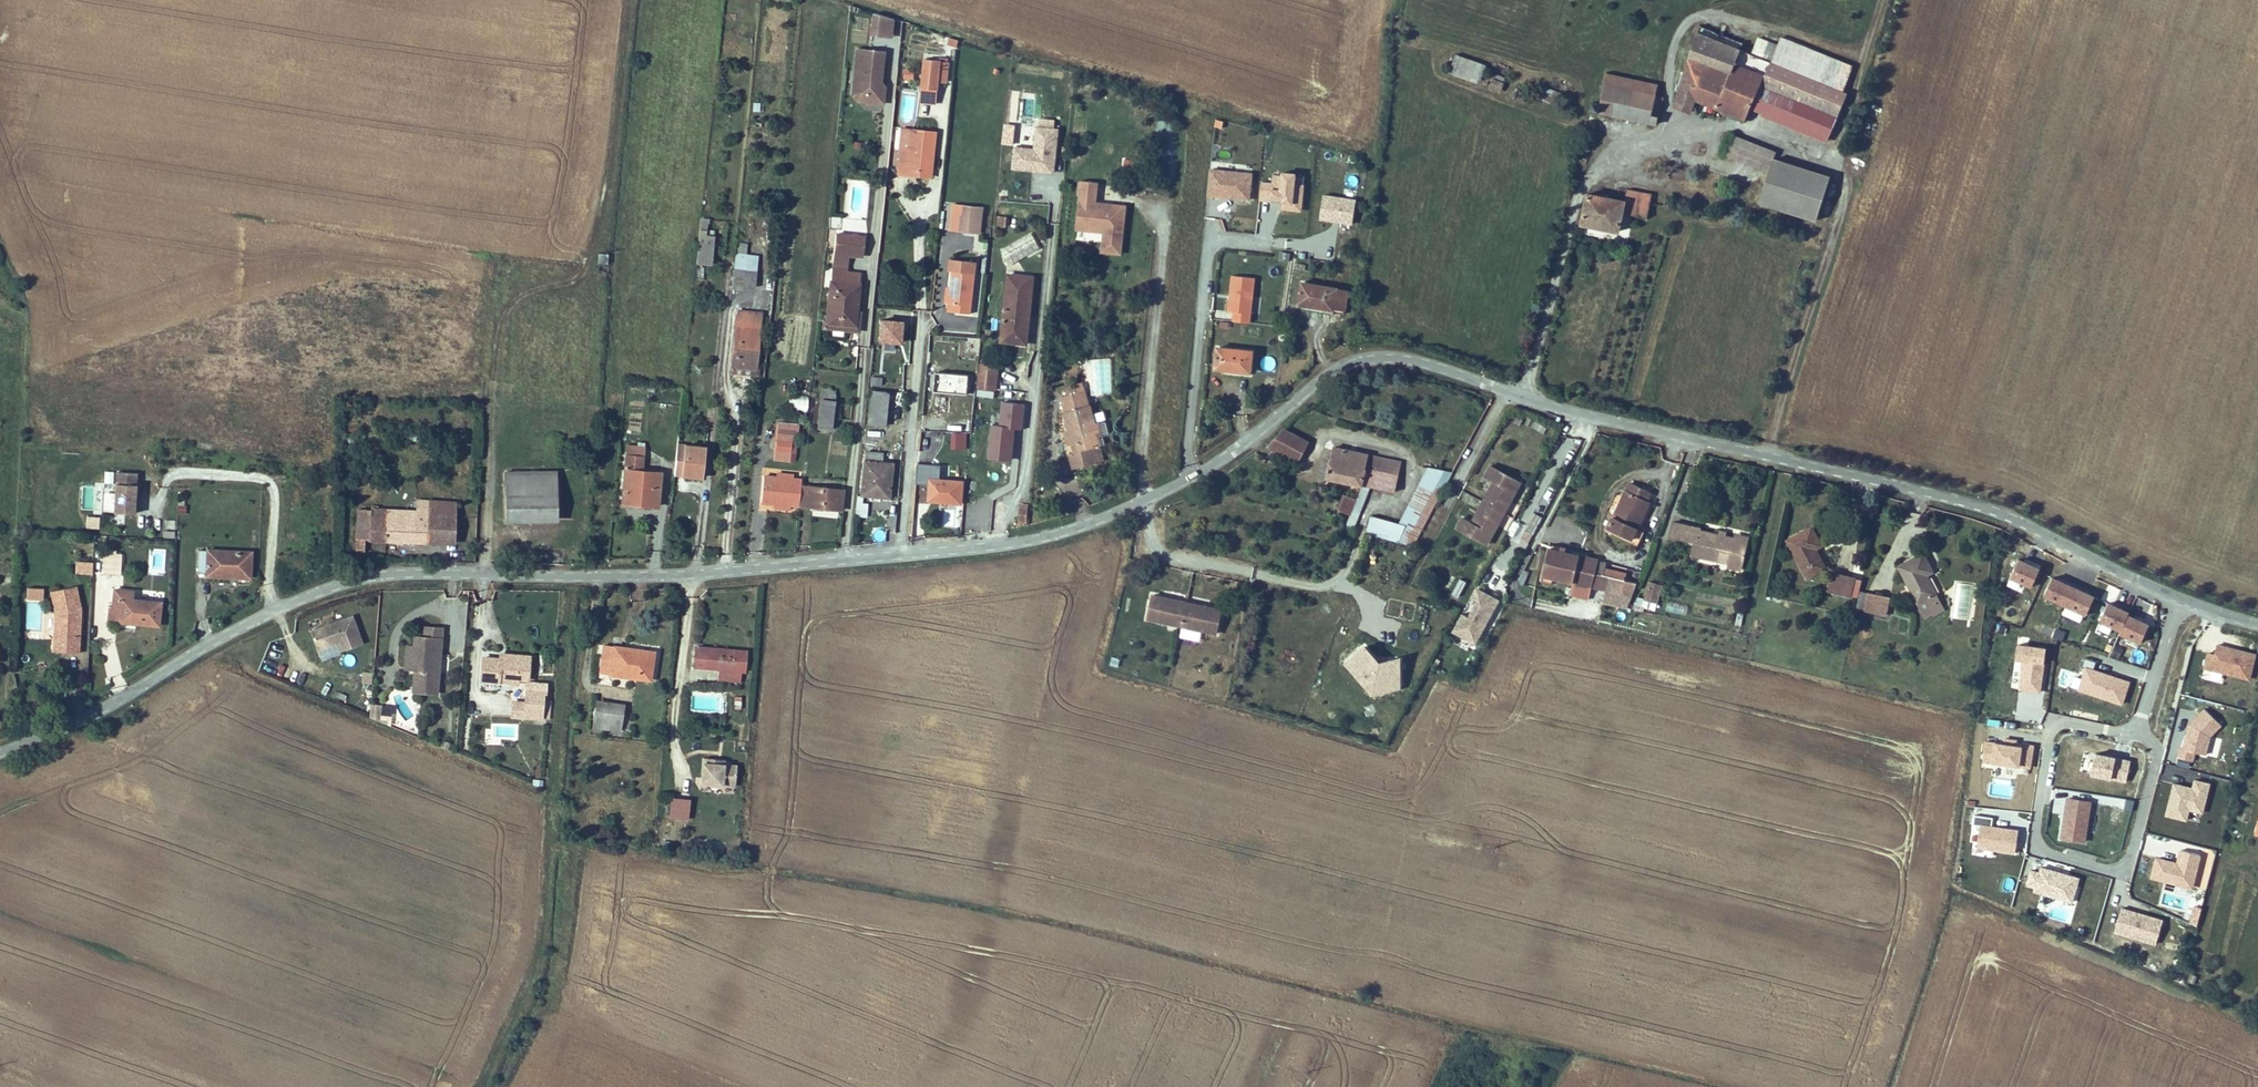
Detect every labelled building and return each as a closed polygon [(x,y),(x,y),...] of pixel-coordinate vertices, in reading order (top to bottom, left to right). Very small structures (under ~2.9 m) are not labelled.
[(873,15),(871,35),(894,38),(896,21),(873,15)] [(957,36),(948,34),(947,41),(957,42),(957,36)] [(1759,77),(1765,60),(1696,36),(1672,107),(1686,112),(1688,105),(1744,122),(1748,109),(1755,88),(1765,91),(1769,81),(1759,77)] [(1772,62),(1845,87),(1853,60),(1782,36),(1772,62)] [(886,52),(856,49),(851,95),(857,104),(884,106),(886,86),(883,83),(886,52)] [(1486,66),(1458,56),(1451,74),(1480,84),(1486,66)] [(1849,88),(1845,87),(1772,62),(1765,60),(1759,77),(1769,81),(1765,91),(1755,88),(1748,109),(1778,119),(1833,136),(1849,88)] [(938,66),(939,64),(922,63),(921,91),(936,93),(937,84),(938,66)] [(938,66),(937,84),(945,85),(947,66),(946,66),(938,66)] [(1500,91),(1506,78),(1495,74),(1489,87),(1500,91)] [(1606,85),(1652,93),(1655,82),(1608,74),(1606,85)] [(1647,120),(1652,93),(1606,85),(1604,85),(1599,104),(1594,103),(1592,110),(1647,120)] [(1556,106),(1560,93),(1543,88),(1540,101),(1556,106)] [(1660,94),(1652,93),(1647,120),(1655,121),(1660,94)] [(1686,112),(1672,107),(1670,112),(1684,117),(1686,112)] [(1015,148),(1012,169),(1055,174),(1060,130),(1054,129),(1055,122),(1040,120),(1039,128),(1036,127),(1033,150),(1015,148)] [(907,150),(909,130),(902,129),(900,149),(907,150)] [(926,154),(930,154),(933,131),(909,130),(907,150),(900,149),(898,175),(908,175),(908,170),(924,172),(926,154)] [(1736,137),(1729,157),(1774,171),(1778,158),(1780,151),(1736,137)] [(928,177),(930,154),(926,154),(924,172),(908,170),(908,175),(928,177)] [(1774,171),(1764,202),(1815,218),(1829,174),(1778,158),(1774,171)] [(1252,174),(1212,170),(1209,197),(1249,201),(1252,174)] [(1302,212),(1304,186),(1296,186),(1297,176),(1282,174),(1282,177),(1274,176),(1273,184),(1263,183),(1261,201),(1284,203),(1283,211),(1302,212)] [(1099,183),(1080,181),(1075,232),(1102,235),(1100,255),(1122,257),(1127,206),(1097,204),(1099,183)] [(1626,198),(1650,201),(1651,192),(1628,187),(1626,198)] [(1648,208),(1650,201),(1626,198),(1588,191),(1586,191),(1583,210),(1579,226),(1618,232),(1622,208),(1643,211),(1648,208)] [(1356,200),(1324,196),(1321,221),(1353,225),(1356,200)] [(984,207),(952,204),(949,231),(981,234),(984,207)] [(829,217),(828,228),(840,229),(841,217),(829,217)] [(1009,218),(998,217),(997,227),(1008,228),(1009,218)] [(696,264),(712,265),(714,236),(708,235),(708,220),(700,219),(698,244),(696,264)] [(863,254),(864,236),(836,234),(834,261),(845,261),(848,262),(848,253),(863,254)] [(746,245),(737,244),(733,288),(742,289),(742,285),(756,286),(759,257),(745,256),(746,245)] [(607,264),(608,254),(598,253),(597,263),(607,264)] [(971,315),(977,263),(948,260),(947,272),(953,272),(951,289),(946,288),(945,304),(949,304),(948,313),(971,315)] [(845,261),(834,261),(831,274),(844,276),(845,261)] [(1027,344),(1028,336),(1033,274),(1009,273),(1003,334),(1003,342),(1027,344)] [(857,314),(859,277),(844,276),(831,274),(826,325),(856,328),(857,314)] [(1255,279),(1232,277),(1228,311),(1233,312),(1233,320),(1250,322),(1255,279)] [(1302,283),(1298,308),(1334,314),(1334,312),(1344,314),(1348,292),(1338,290),(1338,289),(1302,283)] [(755,374),(760,313),(739,311),(733,371),(755,374)] [(856,328),(826,325),(823,325),(823,331),(859,334),(860,314),(857,314),(856,328)] [(904,323),(880,322),(878,344),(902,345),(904,323)] [(1229,324),(1220,323),(1219,330),(1228,331),(1229,324)] [(1255,352),(1217,348),(1214,372),(1252,376),(1255,352)] [(1000,367),(981,365),(979,388),(998,389),(1000,367)] [(971,376),(939,374),(938,392),(970,394),(971,376)] [(869,426),(886,428),(889,395),(880,394),(881,377),(875,376),(869,426)] [(1096,424),(1092,407),(1089,391),(1088,384),(1063,389),(1064,396),(1068,412),(1074,452),(1068,454),(1072,471),(1104,465),(1099,439),(1105,438),(1102,423),(1096,424)] [(833,399),(827,399),(828,387),(822,386),(820,398),(818,426),(831,427),(833,399)] [(681,404),(682,389),(663,387),(662,402),(681,404)] [(807,411),(808,396),(790,395),(789,410),(807,411)] [(1000,428),(991,427),(988,460),(1012,461),(1014,431),(1023,432),(1025,405),(1001,404),(1000,428)] [(799,424),(780,422),(776,460),(795,462),(799,424)] [(338,440),(361,441),(361,430),(338,430),(338,440)] [(1301,465),(1313,447),(1285,430),(1269,447),(1301,465)] [(967,433),(952,434),(952,449),(967,449),(967,433)] [(700,447),(676,445),(672,476),(698,478),(700,447)] [(656,506),(657,499),(659,474),(644,473),(645,457),(645,448),(628,447),(628,457),(625,504),(635,505),(656,506)] [(1363,470),(1367,455),(1333,448),(1325,479),(1360,487),(1363,470)] [(888,500),(892,465),(881,463),(881,457),(866,454),(862,498),(888,500)] [(1399,479),(1403,463),(1367,455),(1363,470),(1399,479)] [(964,485),(940,482),(942,467),(934,466),(921,465),(918,486),(932,487),(931,502),(962,505),(964,485)] [(1522,482),(1491,466),(1486,476),(1498,482),(1491,495),(1489,493),(1480,510),(1483,511),(1476,524),(1464,518),(1459,528),(1489,544),(1522,482)] [(1411,546),(1449,473),(1427,468),(1399,522),(1369,516),(1365,534),(1411,546)] [(1396,494),(1399,479),(1363,470),(1360,487),(1369,489),(1396,494)] [(505,473),(506,523),(557,522),(556,472),(505,473)] [(135,475),(131,475),(116,474),(114,514),(133,515),(135,475)] [(790,511),(791,507),(799,507),(799,508),(840,512),(843,492),(801,488),(802,482),(792,481),(792,476),(779,475),(779,480),(764,478),(762,504),(777,505),(776,509),(790,511)] [(1627,537),(1633,526),(1652,494),(1632,482),(1607,526),(1627,537)] [(1350,530),(1369,489),(1360,487),(1352,505),(1345,518),(1341,527),(1350,530)] [(1459,501),(1476,509),(1480,500),(1463,492),(1459,501)] [(359,543),(445,542),(446,501),(405,499),(403,507),(347,506),(345,548),(358,549),(359,543)] [(867,518),(868,501),(856,500),(855,517),(867,518)] [(184,501),(178,501),(178,513),(186,513),(186,507),(184,507),(184,501)] [(1345,518),(1352,505),(1343,501),(1337,515),(1345,518)] [(1020,505),(1019,525),(1027,523),(1029,505),(1020,505)] [(100,518),(87,518),(86,529),(99,530),(100,518)] [(1674,523),(1670,538),(1693,543),(1690,557),(1720,564),(1719,567),(1742,572),(1750,538),(1735,534),(1734,539),(1726,537),(1727,532),(1720,531),(1719,536),(1701,532),(1701,529),(1674,523)] [(1645,533),(1633,526),(1627,537),(1624,542),(1637,549),(1645,533)] [(1810,581),(1827,571),(1814,551),(1820,547),(1810,531),(1787,545),(1810,581)] [(211,575),(253,578),(253,552),(202,549),(201,568),(212,570),(211,575)] [(106,554),(104,554),(103,573),(120,574),(121,555),(116,555),(116,551),(106,550),(106,554)] [(1602,589),(1607,590),(1604,602),(1630,608),(1638,583),(1624,580),(1605,575),(1596,574),(1599,560),(1549,550),(1544,577),(1593,587),(1602,589)] [(1927,602),(1940,593),(1929,575),(1937,571),(1925,553),(1900,570),(1923,605),(1927,602)] [(2039,570),(2019,561),(2010,579),(2031,589),(2039,570)] [(92,564),(76,563),(75,573),(92,574),(92,564)] [(1856,579),(1831,573),(1827,594),(1852,599),(1852,597),(1858,598),(1861,582),(1856,581),(1856,579)] [(2095,597),(2053,578),(2044,598),(2086,616),(2095,597)] [(1461,595),(1466,582),(1458,579),(1453,592),(1461,595)] [(1658,603),(1663,585),(1653,583),(1648,601),(1658,603)] [(55,613),(54,635),(53,653),(59,654),(78,655),(80,611),(75,587),(50,593),(55,613)] [(1475,645),(1500,601),(1477,589),(1466,609),(1472,613),(1468,619),(1462,616),(1453,633),(1475,645)] [(26,590),(26,601),(43,602),(43,591),(26,590)] [(133,592),(113,590),(112,608),(108,608),(107,619),(111,620),(110,622),(160,626),(161,603),(132,600),(133,592)] [(1891,598),(1862,593),(1859,609),(1888,615),(1891,598)] [(1933,611),(1946,603),(1940,593),(1927,602),(1933,611)] [(1161,597),(1150,595),(1145,618),(1179,625),(1184,601),(1174,599),(1174,602),(1160,599),(1161,597)] [(1655,613),(1657,604),(1638,599),(1635,608),(1655,613)] [(1194,603),(1184,601),(1179,625),(1214,632),(1219,609),(1208,606),(1207,609),(1194,606),(1194,603)] [(1684,614),(1686,604),(1669,602),(1667,612),(1684,614)] [(1951,610),(1946,603),(1933,611),(1938,619),(1951,610)] [(2130,613),(2110,604),(2102,623),(2123,632),(2122,634),(2142,643),(2150,624),(2129,615),(2130,613)] [(352,617),(310,632),(317,650),(336,642),(340,652),(362,644),(352,617)] [(419,638),(440,639),(441,628),(420,626),(419,638)] [(439,650),(440,639),(419,638),(412,637),(411,643),(410,667),(412,667),(410,690),(435,693),(437,674),(439,650)] [(398,665),(410,667),(411,643),(400,642),(398,665)] [(2205,669),(2252,681),(2257,655),(2218,645),(2215,656),(2209,654),(2205,669)] [(2041,695),(2046,649),(2017,646),(2015,662),(2023,663),(2019,692),(2041,695)] [(652,678),(655,652),(605,647),(602,672),(652,678)] [(720,669),(742,672),(745,672),(747,653),(696,648),(694,667),(720,669)] [(1401,660),(1380,665),(1365,648),(1345,665),(1372,697),(1400,690),(1401,660)] [(482,658),(480,682),(512,685),(511,696),(524,697),(524,703),(512,702),(511,718),(542,721),(542,719),(549,719),(550,702),(546,702),(547,684),(529,682),(531,657),(499,654),(499,659),(482,658)] [(1111,657),(1109,666),(1118,668),(1119,659),(1111,657)] [(2085,668),(2077,691),(2121,706),(2129,682),(2094,670),(2096,664),(2086,660),(2084,667),(2085,668)] [(741,683),(742,672),(720,669),(718,680),(741,683)] [(372,674),(363,672),(362,682),(371,683),(372,674)] [(742,698),(733,698),(733,710),(742,710),(742,698)] [(625,706),(595,701),(590,728),(620,733),(625,706)] [(378,720),(389,725),(391,708),(372,706),(370,719),(378,720)] [(2205,710),(2189,725),(2184,750),(2180,749),(2178,757),(2194,760),(2196,754),(2207,756),(2210,738),(2221,727),(2205,710)] [(1996,743),(1987,742),(1985,761),(1995,763),(1995,765),(2021,768),(2021,766),(2032,768),(2034,746),(2026,745),(2025,749),(2017,747),(2018,741),(2004,739),(2003,746),(1996,745),(1996,743)] [(2131,761),(2097,754),(2095,761),(2085,759),(2082,772),(2114,779),(2114,777),(2128,779),(2131,761)] [(726,762),(702,760),(699,790),(733,793),(735,767),(725,766),(726,762)] [(2174,784),(2166,817),(2186,822),(2189,811),(2203,815),(2211,785),(2193,780),(2191,788),(2174,784)] [(689,800),(672,799),(670,819),(687,820),(689,800)] [(2092,804),(2067,800),(2061,840),(2086,844),(2092,804)] [(1993,820),(1975,818),(1974,826),(1981,827),(1978,848),(2016,853),(2018,831),(1992,828),(1993,820)] [(2157,858),(2152,880),(2194,891),(2202,859),(2179,853),(2176,863),(2157,858)] [(2080,880),(2041,868),(2040,873),(2032,871),(2028,887),(2035,889),(2034,892),(2073,903),(2080,880)] [(2164,922),(2123,910),(2115,935),(2157,947),(2164,922)]
